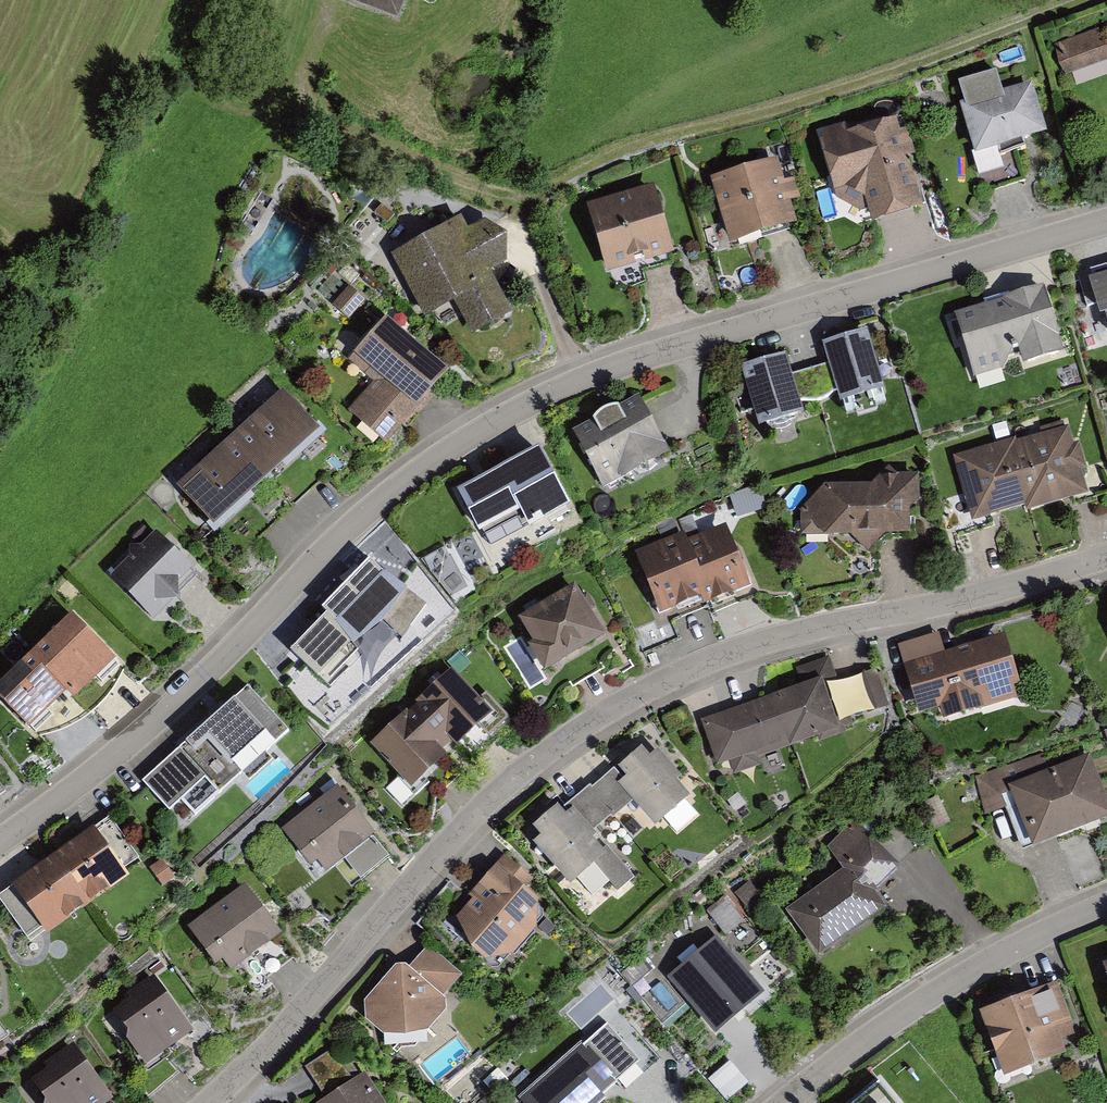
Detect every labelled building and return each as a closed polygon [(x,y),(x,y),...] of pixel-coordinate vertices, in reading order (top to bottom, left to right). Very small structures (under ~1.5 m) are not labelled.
[(398,21),(406,0),(340,0),(398,21)] [(1106,77),(1106,46),(1101,30),(1058,46),(1074,89),(1106,77)] [(990,77),(949,86),(965,155),(1035,139),(1023,88),(994,95),(990,77)] [(891,120),(812,137),(824,198),(860,218),(912,206),(902,159),(910,157),(904,131),(894,133),(891,120)] [(773,163),(707,179),(722,241),(788,225),(784,205),(793,203),(787,180),(778,182),(773,163)] [(648,188),(579,205),(596,271),(665,254),(648,188)] [(454,220),(388,248),(417,313),(453,298),(465,326),(497,312),(479,272),(497,264),(480,225),(460,233),(454,220)] [(1078,273),(1091,329),(1106,325),(1106,266),(1078,273)] [(1035,289),(947,310),(964,377),(994,370),(996,353),(1007,350),(1009,366),(1057,352),(1035,289)] [(347,412),(386,448),(416,415),(430,399),(449,379),(385,321),(349,361),(374,383),(347,412)] [(836,395),(840,409),(886,396),(868,333),(823,346),(828,365),(836,395)] [(803,419),(799,405),(791,376),(786,356),(741,368),(759,432),(803,419)] [(836,395),(828,365),(791,376),(799,405),(803,404),(812,406),(820,404),(826,401),(832,397),(836,395)] [(281,394),(228,442),(267,485),(320,436),(281,394)] [(629,397),(564,427),(589,482),(654,453),(629,397)] [(1070,424),(949,451),(964,521),(1086,494),(1070,424)] [(213,533),(267,485),(228,442),(175,491),(213,533)] [(527,450),(444,487),(465,531),(504,514),(510,526),(553,507),(527,450)] [(795,513),(794,534),(834,539),(842,549),(859,549),(868,535),(890,535),(898,525),(899,512),(909,507),(908,476),(869,477),(864,483),(819,484),(795,513)] [(678,531),(629,547),(648,605),(684,594),(687,603),(740,586),(721,527),(681,540),(678,531)] [(145,531),(100,574),(139,614),(184,572),(145,531)] [(356,556),(273,650),(294,672),(333,639),(365,626),(385,638),(414,606),(356,556)] [(544,669),(606,632),(575,581),(518,615),(533,639),(528,642),(544,669)] [(0,662),(0,708),(13,723),(53,689),(58,694),(96,661),(56,614),(0,662)] [(898,646),(904,667),(945,654),(939,634),(898,646)] [(945,654),(904,667),(919,717),(939,711),(943,722),(1017,700),(1013,689),(1019,687),(1004,637),(945,654)] [(798,685),(694,715),(709,767),(850,727),(829,656),(793,667),(798,685)] [(441,671),(359,739),(395,782),(477,715),(441,671)] [(241,686),(135,773),(176,823),(282,736),(241,686)] [(546,806),(521,826),(529,837),(522,842),(554,884),(584,860),(607,889),(624,876),(601,846),(596,849),(583,832),(620,804),(640,829),(685,795),(649,748),(637,758),(627,745),(602,764),(607,770),(551,813),(546,806)] [(978,777),(989,810),(1009,803),(1023,846),(1106,818),(1106,812),(1088,754),(1048,767),(1044,755),(978,777)] [(331,786),(272,826),(299,866),(307,861),(312,868),(363,835),(331,786)] [(874,896),(900,869),(855,821),(827,849),(843,872),(785,913),(819,961),(886,913),(874,896)] [(0,884),(0,916),(14,936),(25,928),(29,934),(112,876),(79,829),(0,884)] [(523,882),(494,859),(445,919),(472,958),(505,954),(527,929),(526,903),(514,894),(523,882)] [(237,887),(179,925),(203,962),(211,957),(220,969),(270,936),(237,887)] [(668,980),(715,1038),(765,998),(717,940),(668,980)] [(419,946),(397,968),(389,964),(379,967),(353,1003),(356,1023),(371,1038),(413,1031),(434,1007),(429,1000),(450,976),(419,946)] [(1090,961),(1106,1005),(1106,954),(1090,961)] [(181,1029),(146,981),(100,1015),(135,1062),(181,1029)] [(1049,982),(972,1009),(994,1071),(1059,1048),(1052,1029),(1064,1025),(1049,982)] [(516,1093),(524,1102),(589,1102),(609,1087),(575,1045),(516,1093)] [(300,1065),(319,1096),(307,1102),(376,1102),(357,1072),(344,1080),(326,1049),(300,1065)] [(20,1081),(35,1102),(91,1102),(97,1099),(63,1051),(20,1081)] [(878,1079),(849,1102),(898,1102),(878,1079)]
